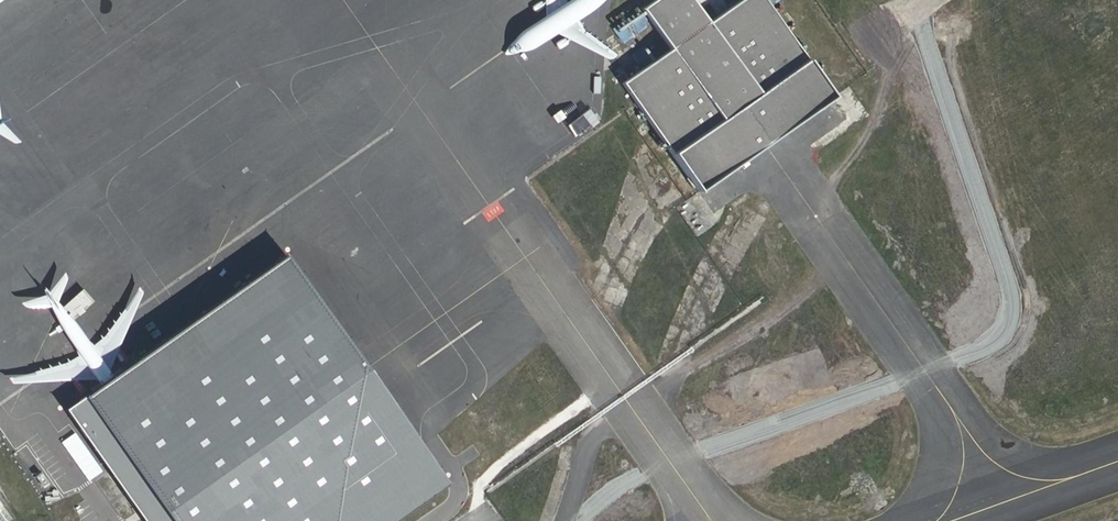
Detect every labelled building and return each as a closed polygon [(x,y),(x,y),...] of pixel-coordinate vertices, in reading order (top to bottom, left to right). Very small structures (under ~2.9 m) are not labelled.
[(698,181),(834,89),(769,0),(725,0),(711,10),(704,0),(643,0),(667,40),(622,74),(698,181)] [(448,489),(287,260),(65,414),(128,503),(140,520),(402,520),(448,489)] [(0,508),(0,520),(9,520),(0,508)]
